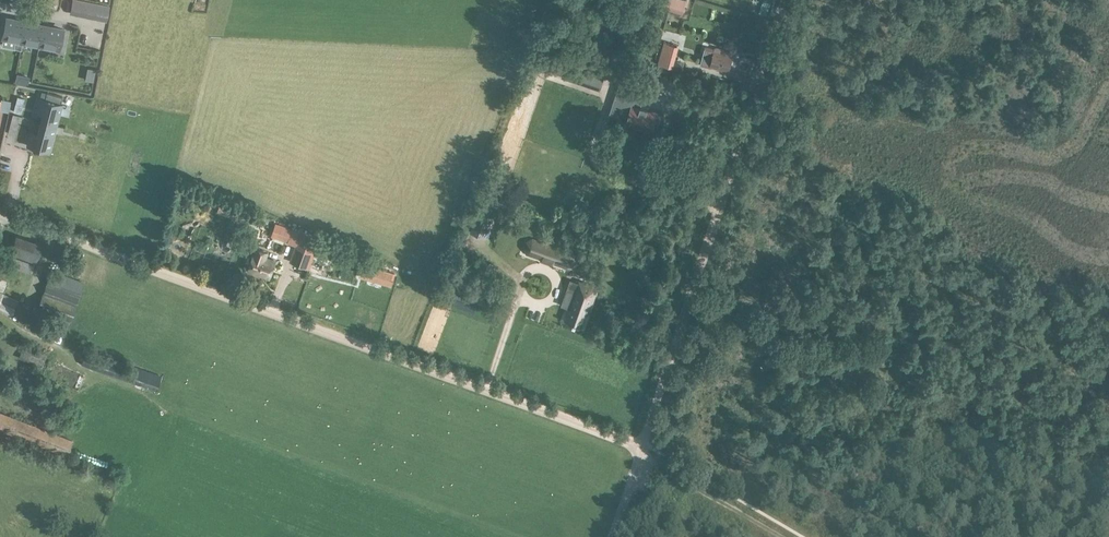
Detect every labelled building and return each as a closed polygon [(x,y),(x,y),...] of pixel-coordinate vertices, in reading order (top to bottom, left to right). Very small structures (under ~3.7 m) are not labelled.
[(70,12),(82,15),(85,2),(73,0),(71,9),(70,12)] [(672,0),(662,0),(660,7),(669,10),(672,0)] [(85,2),(82,15),(94,17),(97,5),(85,2)] [(97,5),(94,17),(106,19),(107,11),(108,7),(97,5)] [(7,20),(3,41),(15,43),(14,51),(21,52),(23,45),(22,44),(26,24),(7,20)] [(26,24),(22,44),(23,45),(39,48),(43,28),(26,24)] [(43,28),(39,48),(58,52),(62,31),(43,28)] [(664,41),(662,41),(657,60),(656,63),(657,63),(672,67),(674,57),(678,45),(664,41)] [(702,63),(711,65),(728,69),(728,68),(733,70),(737,57),(731,55),(732,55),(715,50),(714,52),(706,50),(702,63)] [(565,64),(560,77),(588,86),(592,73),(565,64)] [(616,88),(612,100),(623,103),(618,121),(626,124),(643,130),(650,132),(650,130),(655,132),(655,130),(659,118),(655,116),(656,115),(646,111),(647,109),(641,107),(640,108),(632,106),(636,95),(616,88)] [(40,96),(36,111),(41,112),(36,131),(31,129),(27,145),(50,151),(63,102),(61,102),(63,95),(47,91),(45,98),(40,96)] [(18,94),(16,102),(14,111),(21,113),(23,104),(25,96),(18,94)] [(13,114),(11,122),(18,123),(20,116),(13,114)] [(0,145),(0,158),(6,160),(13,126),(4,124),(0,145)] [(277,224),(274,233),(273,237),(295,244),(290,261),(310,268),(321,236),(301,229),(300,232),(277,224)] [(534,240),(529,254),(567,268),(572,265),(575,258),(572,253),(534,240)] [(255,247),(248,270),(270,278),(275,261),(266,258),(268,252),(255,247)] [(9,255),(7,259),(5,264),(31,273),(34,263),(9,255)] [(363,263),(359,276),(393,285),(397,272),(363,263)] [(51,270),(37,308),(70,320),(84,282),(51,270)] [(567,288),(563,299),(571,302),(570,307),(565,321),(581,327),(588,308),(590,309),(597,287),(579,281),(575,291),(567,288)] [(11,316),(16,308),(16,307),(19,301),(5,293),(0,291),(0,311),(11,316)] [(454,297),(452,305),(473,312),(476,305),(454,297)] [(23,346),(19,358),(42,366),(46,354),(23,346)] [(87,349),(81,363),(156,390),(162,376),(87,349)] [(67,456),(73,439),(0,412),(0,429),(67,456)]
